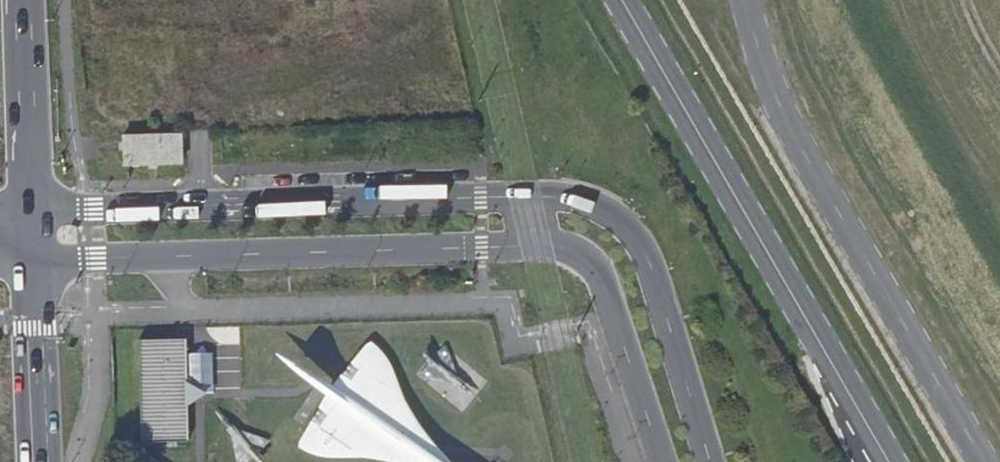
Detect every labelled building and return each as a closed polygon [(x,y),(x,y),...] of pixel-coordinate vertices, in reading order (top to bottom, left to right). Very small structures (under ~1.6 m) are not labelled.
[(181,137),(125,138),(125,142),(126,151),(126,166),(131,166),(139,166),(149,165),(157,165),(182,164),(182,149),(181,137)] [(186,340),(140,341),(141,443),(187,442),(186,340)]
